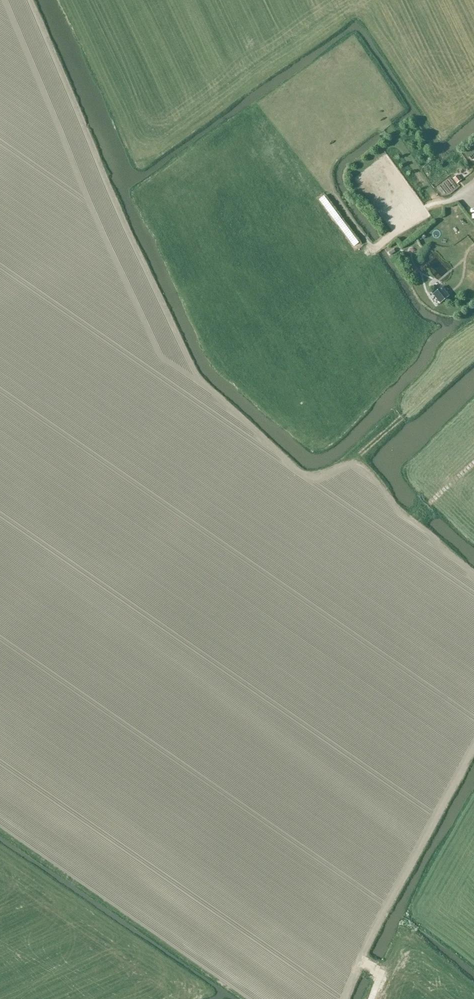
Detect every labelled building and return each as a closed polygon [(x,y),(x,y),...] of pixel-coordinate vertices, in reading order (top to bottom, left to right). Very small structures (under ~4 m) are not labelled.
[(458,174),(453,178),(457,183),(462,179),(458,174)] [(441,303),(450,297),(442,287),(434,294),(441,303)]
